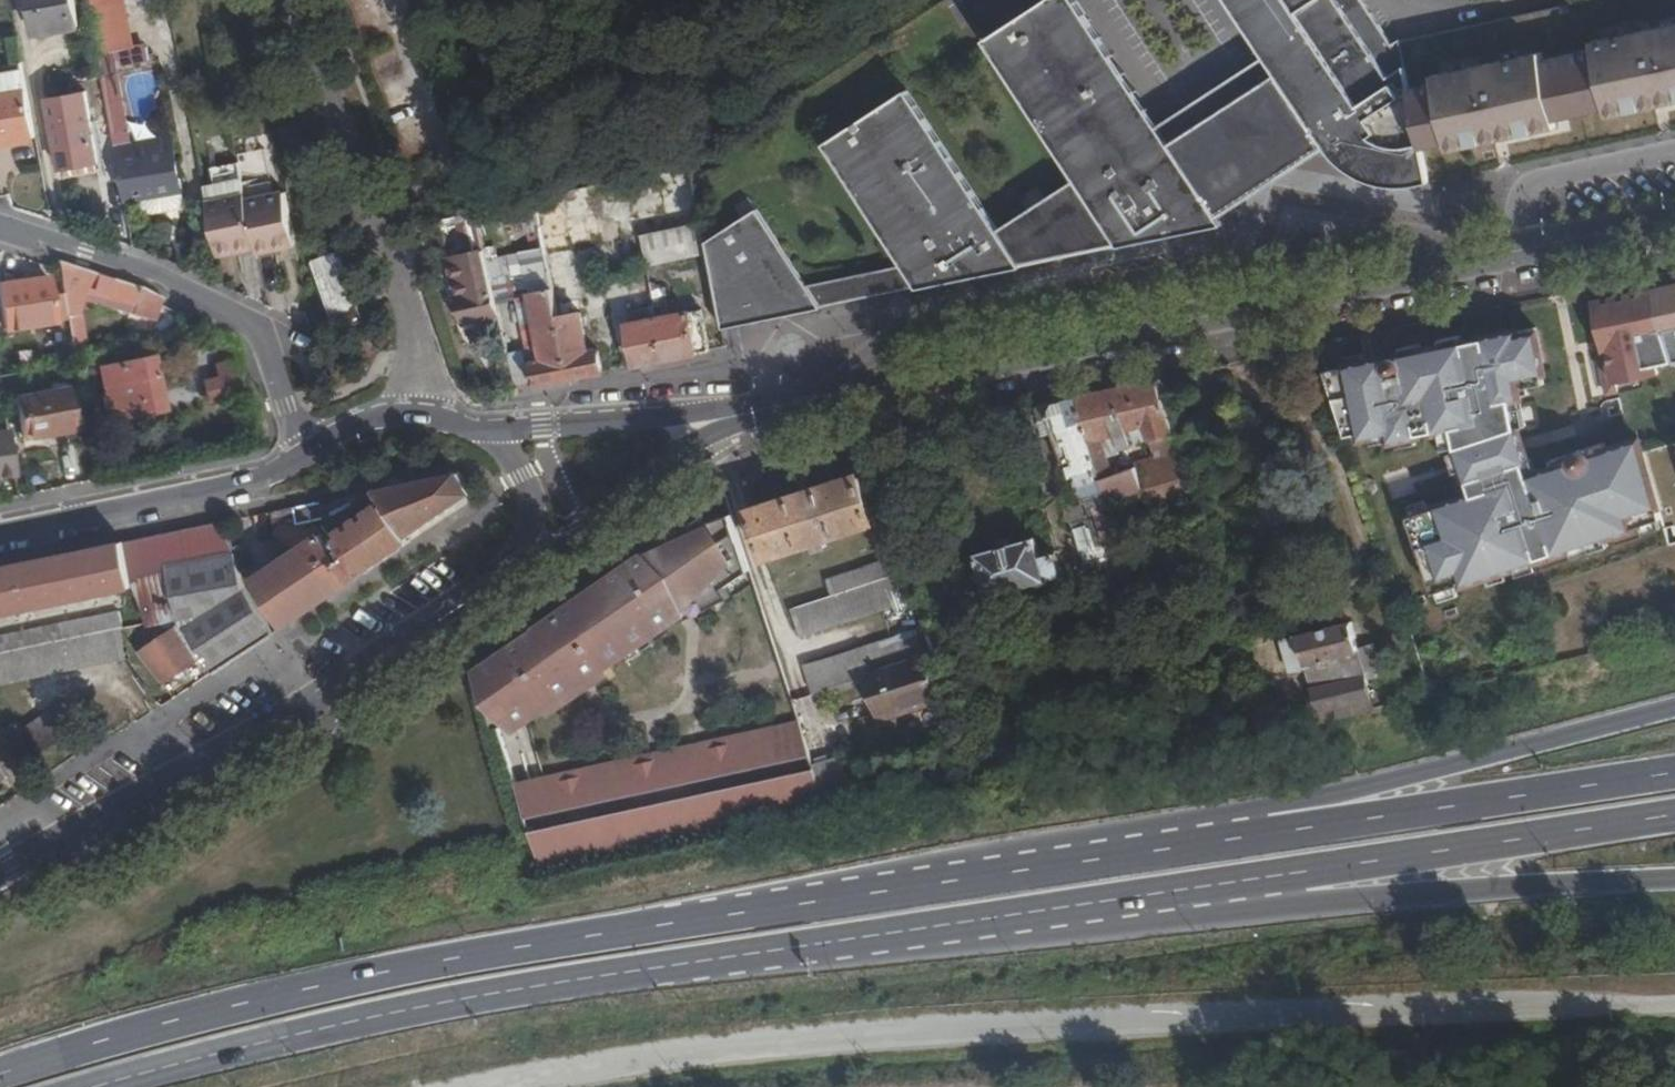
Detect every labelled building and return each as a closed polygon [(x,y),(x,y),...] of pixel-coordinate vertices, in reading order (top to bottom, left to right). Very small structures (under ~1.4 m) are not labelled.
[(47,35),(89,28),(84,0),(41,0),(47,35)] [(99,52),(119,48),(139,44),(130,0),(90,0),(99,52)] [(1119,249),(1224,226),(1219,217),(1173,147),(1078,0),(1051,0),(988,41),(1076,180),(1119,249)] [(1401,39),(1393,44),(1362,0),(1229,0),(1279,78),(1325,151),(1329,157),(1334,165),(1339,170),(1345,174),(1350,177),(1355,179),(1360,181),(1366,183),(1370,185),(1374,185),(1384,187),(1388,188),(1395,188),(1406,187),(1429,182),(1423,148),(1412,93),(1401,39)] [(1412,93),(1423,148),(1450,142),(1451,150),(1559,127),(1557,120),(1608,109),(1610,116),(1674,104),(1674,30),(1597,47),(1598,54),(1547,65),(1545,57),(1437,79),(1439,87),(1412,93)] [(119,48),(99,52),(116,144),(136,140),(119,48)] [(47,140),(34,69),(0,75),(0,148),(47,140)] [(1173,147),(1219,217),(1276,182),(1325,151),(1279,78),(1173,147)] [(903,264),(920,291),(1027,269),(1001,229),(911,92),(829,146),(903,264)] [(72,170),(108,163),(96,94),(60,100),(72,170)] [(136,140),(116,144),(126,197),(141,195),(143,206),(146,209),(148,212),(150,213),(153,215),(156,215),(179,210),(180,209),(182,208),(184,206),(185,203),(186,200),(185,197),(185,194),(171,132),(136,140)] [(696,167),(630,181),(638,218),(631,219),(634,238),(648,236),(708,223),(696,167)] [(1001,229),(1027,269),(1119,249),(1076,180),(1001,229)] [(552,249),(553,255),(576,250),(602,245),(608,244),(602,215),(610,186),(542,200),(548,231),(552,249)] [(253,192),(214,199),(228,269),(266,261),(267,266),(304,259),(293,206),(256,213),(253,192)] [(531,203),(537,233),(548,231),(542,200),(531,203)] [(749,220),(809,315),(920,291),(903,264),(810,283),(763,211),(749,220)] [(729,332),(809,315),(749,220),(712,244),(713,248),(729,332)] [(708,223),(648,236),(652,262),(713,248),(712,244),(708,223)] [(529,254),(552,249),(548,231),(537,233),(525,235),(529,254)] [(608,244),(602,245),(607,271),(652,262),(648,236),(634,238),(608,244)] [(602,245),(576,250),(582,278),(608,273),(607,271),(602,245)] [(508,314),(492,248),(457,257),(473,322),(508,314)] [(553,255),(552,249),(529,254),(551,359),(539,361),(544,384),(578,377),(565,315),(553,255)] [(139,285),(69,263),(75,298),(97,304),(165,324),(173,307),(167,305),(170,299),(149,289),(139,285)] [(349,265),(321,275),(344,341),(372,330),(349,265)] [(11,289),(18,332),(65,324),(58,281),(11,289)] [(1674,289),(1674,283),(1593,302),(1601,340),(1606,339),(1610,363),(1600,365),(1605,395),(1616,392),(1615,382),(1658,375),(1656,365),(1674,362),(1674,359),(1672,347),(1668,335),(1665,336),(1654,298),(1674,293),(1674,289)] [(1668,335),(1674,334),(1674,289),(1674,293),(1654,298),(1665,336),(1668,335)] [(97,304),(75,298),(85,352),(100,349),(94,317),(97,304)] [(954,302),(943,304),(945,310),(955,308),(954,302)] [(663,319),(670,359),(714,350),(707,310),(663,319)] [(565,315),(578,377),(610,371),(606,348),(595,350),(587,311),(565,315)] [(670,359),(663,319),(633,324),(641,364),(670,359)] [(618,327),(626,367),(641,364),(633,324),(618,327)] [(216,331),(208,327),(207,332),(208,338),(212,340),(216,331)] [(1397,327),(1379,331),(1384,350),(1401,346),(1397,327)] [(1535,328),(1327,369),(1349,435),(1392,423),(1394,432),(1454,419),(1474,487),(1410,509),(1433,585),(1648,518),(1624,442),(1577,457),(1574,451),(1567,450),(1561,451),(1556,455),(1556,463),(1514,475),(1511,465),(1528,459),(1518,427),(1527,425),(1519,396),(1527,394),(1523,375),(1544,370),(1535,328)] [(255,398),(243,340),(230,343),(231,356),(224,357),(225,365),(222,366),(224,379),(210,382),(214,407),(255,398)] [(162,357),(114,366),(123,419),(172,409),(162,357)] [(1158,377),(1077,395),(1109,497),(1130,491),(1131,495),(1138,494),(1140,499),(1192,483),(1179,442),(1158,377)] [(27,396),(33,434),(83,425),(75,386),(27,396)] [(1077,395),(1050,401),(1062,433),(1071,460),(1081,485),(1088,495),(1099,492),(1105,512),(1087,517),(1087,524),(1076,527),(1077,529),(1083,552),(1123,540),(1109,497),(1077,395)] [(1050,401),(1031,405),(1041,438),(1062,433),(1050,401)] [(0,434),(0,478),(25,473),(18,431),(0,434)] [(1384,473),(1391,498),(1416,492),(1410,467),(1384,473)] [(261,575),(290,624),(359,578),(416,540),(413,534),(478,490),(465,471),(381,488),(389,500),(343,529),(356,551),(345,557),(328,532),(261,575)] [(753,507),(769,555),(877,519),(861,471),(753,507)] [(283,528),(307,523),(303,505),(280,509),(283,528)] [(719,508),(710,513),(714,520),(724,517),(719,508)] [(511,649),(483,664),(502,721),(519,717),(532,713),(533,718),(556,704),(559,708),(576,696),(574,693),(587,683),(580,671),(587,666),(593,674),(616,664),(610,655),(666,623),(668,626),(683,616),(675,604),(685,598),(687,606),(729,585),(725,574),(753,566),(736,513),(724,517),(714,520),(710,513),(685,530),(666,542),(655,550),(659,557),(651,563),(647,557),(645,559),(635,567),(633,564),(592,592),(587,596),(556,618),(560,625),(551,630),(548,625),(546,626),(545,627),(536,635),(534,633),(511,649)] [(236,519),(136,539),(143,582),(144,584),(181,571),(179,565),(243,551),(236,519)] [(641,553),(645,559),(647,557),(651,563),(659,557),(655,550),(666,542),(685,530),(679,523),(665,538),(653,548),(641,553)] [(1042,553),(1037,535),(980,550),(991,591),(1062,571),(1056,550),(1042,553)] [(0,568),(0,612),(143,582),(136,539),(0,568)] [(192,622),(148,650),(173,681),(212,655),(222,671),(283,629),(253,583),(250,583),(243,551),(179,565),(181,571),(187,601),(180,603),(192,622)] [(899,569),(895,555),(829,575),(833,590),(899,569)] [(908,595),(899,569),(833,590),(793,603),(801,629),(908,595)] [(675,604),(683,616),(729,585),(687,606),(685,598),(675,604)] [(542,622),(545,627),(546,626),(548,625),(551,630),(560,625),(556,618),(587,596),(582,587),(557,613),(542,622)] [(167,606),(154,610),(155,620),(156,624),(168,620),(167,606)] [(136,655),(131,625),(128,611),(75,622),(0,638),(0,684),(136,655)] [(1354,617),(1283,633),(1292,668),(1309,664),(1307,657),(1360,645),(1354,617)] [(918,624),(804,660),(813,687),(867,671),(878,707),(939,688),(918,624)] [(1360,645),(1307,657),(1309,664),(1313,683),(1326,681),(1324,675),(1353,668),(1353,665),(1364,662),(1360,645)] [(1326,681),(1313,683),(1319,705),(1372,691),(1364,662),(1353,665),(1353,668),(1324,675),(1326,681)] [(580,671),(587,683),(616,664),(593,674),(587,666),(580,671)] [(89,726),(73,701),(37,726),(53,750),(89,726)] [(532,713),(519,717),(522,725),(533,718),(532,713)] [(633,754),(521,778),(533,812),(739,766),(813,749),(802,715),(728,732),(681,743),(687,769),(639,780),(633,754)] [(19,773),(0,743),(0,785),(19,773)] [(681,743),(633,754),(639,780),(687,769),(681,743)] [(817,763),(830,802),(858,796),(843,750),(815,757),(817,763)] [(537,826),(550,865),(757,819),(830,802),(817,763),(537,826)]
